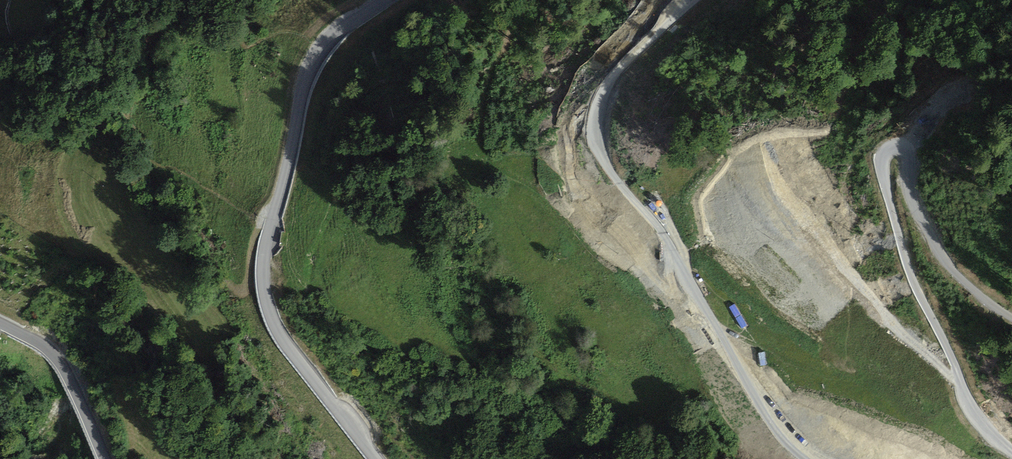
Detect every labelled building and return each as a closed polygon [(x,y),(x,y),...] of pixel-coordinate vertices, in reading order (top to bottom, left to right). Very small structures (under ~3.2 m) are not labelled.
[(290,233),(282,231),(279,246),(288,248),(290,233)]
